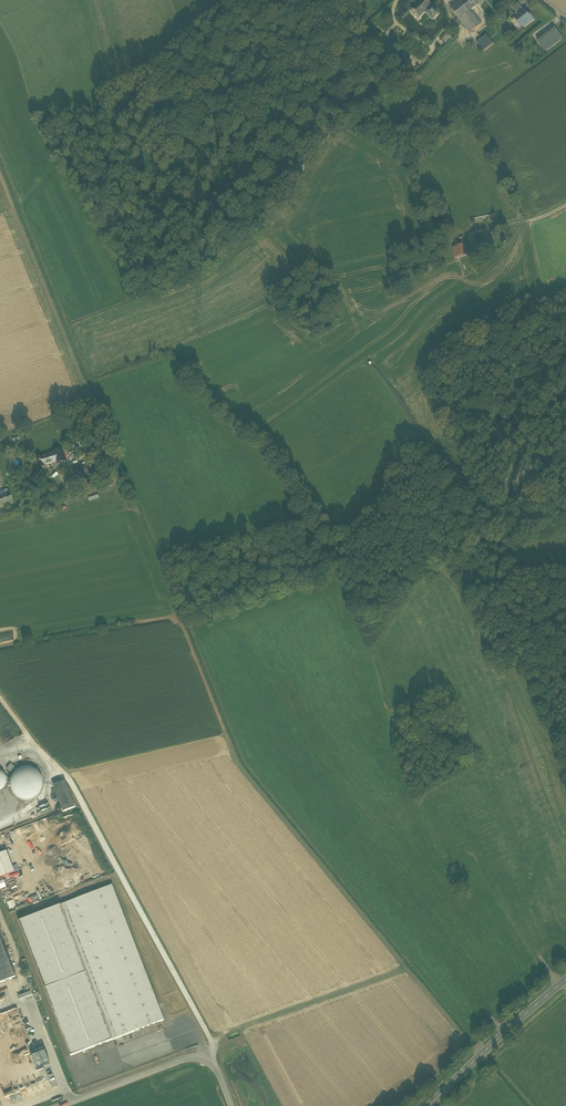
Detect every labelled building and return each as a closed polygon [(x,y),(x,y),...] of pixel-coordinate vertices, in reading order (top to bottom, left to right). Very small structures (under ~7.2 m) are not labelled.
[(432,21),(439,15),(424,0),(423,0),(411,12),(419,20),(425,14),(432,21)] [(477,3),(474,0),(464,0),(451,10),(458,19),(459,20),(471,10),(478,5),(477,3)] [(512,7),(518,15),(524,11),(518,3),(512,7)] [(481,24),(471,10),(459,20),(463,24),(470,33),(481,24)] [(514,19),(522,29),(533,20),(530,15),(528,16),(524,11),(518,15),(514,19)] [(554,29),(537,41),(545,52),(562,39),(554,29)] [(441,38),(447,43),(452,37),(447,32),(441,38)] [(477,43),(483,51),(493,44),(486,35),(477,43)] [(399,59),(405,64),(412,55),(406,50),(399,59)] [(478,252),(478,253),(488,251),(486,240),(476,242),(478,250),(476,250),(477,252),(478,252)] [(453,247),(455,258),(467,256),(463,241),(456,243),(456,247),(453,247)] [(71,431),(80,428),(78,422),(81,421),(78,414),(66,418),(71,431)] [(71,431),(70,432),(76,449),(86,446),(80,428),(71,431)] [(86,450),(88,454),(99,450),(97,446),(86,450)] [(18,452),(13,450),(9,460),(10,464),(12,465),(18,452)] [(101,456),(99,450),(88,454),(90,460),(101,456)] [(61,460),(61,462),(65,461),(63,452),(59,453),(58,451),(53,453),(56,462),(61,460)] [(53,453),(42,456),(45,465),(47,465),(56,462),(53,453)] [(45,466),(45,465),(42,456),(36,458),(38,465),(39,468),(45,466)] [(94,463),(85,466),(88,475),(97,472),(94,463)] [(74,469),(77,479),(88,475),(85,466),(74,469)] [(1,506),(12,502),(9,493),(0,496),(0,503),(1,506)] [(29,800),(35,798),(40,792),(43,786),(43,780),(40,774),(36,770),(31,767),(24,767),(17,769),(13,774),(10,780),(10,787),(12,793),(17,797),(23,800),(29,800)] [(53,786),(63,812),(75,807),(65,781),(53,786)] [(0,854),(0,878),(14,872),(12,867),(6,851),(0,854)] [(112,885),(61,905),(112,1040),(123,1036),(124,1036),(158,1023),(158,1022),(164,1020),(112,885)] [(2,891),(4,898),(11,895),(9,889),(2,891)] [(37,895),(30,898),(33,904),(39,902),(37,895)] [(71,1056),(112,1040),(61,905),(19,921),(71,1056)] [(0,937),(0,984),(15,978),(0,937)] [(32,991),(18,996),(19,999),(33,994),(32,991)] [(0,1014),(0,1021),(6,1019),(5,1017),(8,1015),(7,1012),(0,1014)] [(45,1051),(32,1056),(37,1069),(50,1064),(45,1051)]
